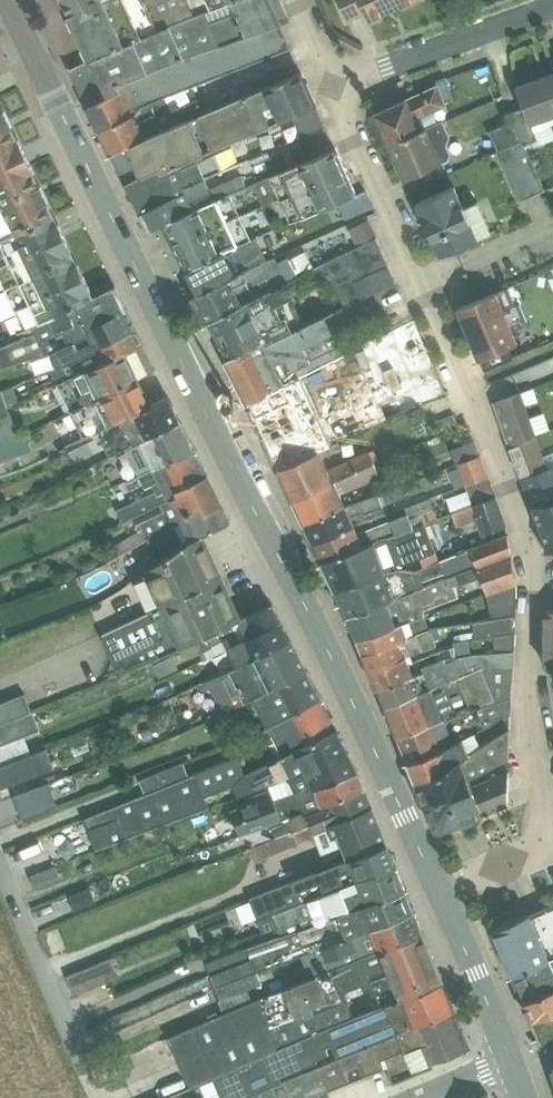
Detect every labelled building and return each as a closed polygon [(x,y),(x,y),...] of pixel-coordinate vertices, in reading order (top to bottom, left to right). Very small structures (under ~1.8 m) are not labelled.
[(210,11),(205,0),(81,0),(63,8),(89,61),(210,11)] [(281,25),(290,21),(281,0),(237,0),(210,11),(89,61),(70,70),(69,68),(68,68),(87,108),(122,91),(119,84),(281,25)] [(237,0),(205,0),(210,11),(237,0)] [(418,0),(338,0),(347,20),(364,13),(369,22),(418,0)] [(87,108),(99,132),(188,94),(186,90),(291,49),(281,25),(119,84),(122,91),(87,108)] [(438,86),(446,108),(451,118),(499,96),(486,61),(436,82),(438,86)] [(293,117),(316,107),(302,74),(246,97),(260,131),(293,117)] [(516,87),(524,108),(506,116),(509,124),(513,122),(524,145),(537,140),(539,144),(552,139),(552,74),(516,87)] [(376,115),(390,146),(422,131),(418,121),(446,108),(438,86),(376,115)] [(110,155),(205,115),(200,103),(193,106),(188,94),(99,132),(110,155)] [(162,172),(230,143),(260,131),(246,97),(205,115),(110,155),(125,185),(160,168),(162,172)] [(11,129),(0,107),(0,134),(11,129)] [(325,129),(316,107),(293,117),(302,138),(325,129)] [(448,162),(451,155),(447,146),(450,138),(443,122),(422,131),(390,146),(405,180),(440,164),(441,167),(445,165),(444,163),(448,162)] [(522,142),(513,122),(509,124),(490,133),(498,152),(522,142)] [(24,158),(11,129),(0,134),(0,169),(24,158)] [(524,145),(522,142),(498,152),(521,201),(545,191),(524,145)] [(140,215),(144,214),(186,193),(184,188),(206,179),(239,165),(230,143),(162,172),(160,168),(125,185),(140,215)] [(339,203),(355,195),(335,149),(334,149),(334,150),(270,178),(290,223),(306,218),(339,203)] [(38,187),(24,158),(0,169),(0,205),(38,187)] [(165,224),(230,196),(247,188),(241,176),(210,190),(206,179),(184,188),(186,193),(144,214),(153,230),(165,224)] [(54,216),(38,187),(0,205),(0,243),(54,216)] [(440,257),(491,233),(478,202),(464,208),(454,187),(416,204),(440,257)] [(366,191),(355,195),(339,203),(343,213),(346,219),(375,208),(366,191)] [(189,271),(251,241),(230,196),(165,224),(188,272),(189,271)] [(333,217),(343,213),(339,203),(329,207),(333,217)] [(6,290),(72,257),(54,216),(0,243),(0,276),(6,290)] [(351,233),(357,246),(375,238),(369,225),(351,233)] [(189,271),(200,293),(265,262),(254,239),(251,241),(189,271)] [(343,308),(397,283),(376,239),(325,265),(343,308)] [(210,322),(286,284),(315,270),(305,252),(289,260),(288,258),(278,263),(275,257),(265,262),(200,293),(193,297),(207,324),(210,322)] [(25,331),(93,298),(72,257),(6,290),(25,331)] [(210,322),(229,360),(304,325),(286,284),(210,322)] [(126,311),(115,287),(93,298),(25,331),(21,333),(24,339),(0,350),(0,366),(1,369),(32,359),(34,361),(58,350),(89,336),(87,330),(126,311)] [(507,348),(516,344),(496,295),(458,311),(484,371),(512,359),(507,348)] [(249,404),(344,357),(337,342),(341,332),(352,326),(343,308),(304,325),(229,360),(227,361),(249,404)] [(58,350),(64,364),(138,331),(126,311),(87,330),(89,336),(58,350)] [(58,385),(142,345),(143,345),(138,331),(64,364),(51,369),(58,385)] [(262,431),(302,414),(362,387),(353,370),(378,358),(371,344),(344,357),(249,404),(262,431)] [(72,413),(138,380),(155,372),(142,345),(58,385),(72,413)] [(84,440),(100,433),(152,407),(138,380),(72,413),(84,440)] [(0,391),(0,418),(10,414),(7,407),(19,403),(14,386),(0,391)] [(509,445),(536,436),(536,434),(548,431),(543,413),(530,417),(526,406),(538,402),(534,389),(494,403),(509,445)] [(125,448),(180,422),(170,399),(152,407),(100,433),(110,456),(125,448)] [(56,433),(75,425),(69,411),(51,420),(56,433)] [(0,418),(0,443),(19,437),(11,414),(10,414),(0,418)] [(279,470),(320,451),(302,414),(262,431),(279,470)] [(125,448),(139,477),(194,451),(180,422),(125,448)] [(0,443),(0,462),(32,452),(27,435),(19,437),(0,443)] [(521,479),(552,466),(552,453),(544,457),(536,436),(509,445),(521,479)] [(456,465),(480,456),(474,442),(451,450),(456,465)] [(178,491),(207,476),(194,451),(139,477),(145,489),(153,486),(156,492),(117,511),(123,523),(160,504),(179,496),(178,491)] [(279,470),(293,500),(374,464),(369,451),(329,470),(320,451),(279,470)] [(465,486),(489,477),(480,456),(456,465),(442,470),(449,487),(463,482),(465,486)] [(305,526),(346,507),(338,489),(343,487),(346,493),(380,478),(374,464),(293,500),(305,526)] [(521,479),(531,503),(552,495),(552,466),(521,479)] [(108,564),(149,541),(178,524),(182,522),(181,519),(204,506),(207,512),(222,506),(207,476),(178,491),(179,496),(160,504),(164,514),(137,526),(140,532),(117,544),(115,541),(100,550),(108,564)] [(452,514),(496,497),(489,477),(465,486),(467,492),(447,499),(452,514)] [(305,526),(314,544),(355,529),(351,518),(383,508),(379,494),(346,507),(305,526)] [(482,536),(507,527),(496,497),(452,514),(457,529),(476,521),(482,536)] [(409,517),(433,509),(430,500),(406,507),(409,515),(408,515),(409,517)] [(533,507),(546,541),(546,552),(552,550),(552,502),(533,507)] [(199,537),(229,522),(222,506),(207,512),(204,506),(181,519),(182,522),(178,524),(149,541),(157,554),(145,562),(150,569),(199,537)] [(322,562),(425,524),(437,519),(433,509),(409,517),(408,515),(357,533),(355,529),(314,544),(322,562)] [(159,605),(161,608),(222,578),(203,537),(230,524),(229,522),(199,537),(150,569),(147,571),(150,576),(140,580),(137,589),(144,604),(153,607),(159,605)] [(322,562),(335,592),(434,553),(425,524),(322,562)] [(477,569),(512,556),(508,535),(438,563),(442,575),(475,563),(477,569)] [(348,617),(425,588),(423,582),(442,575),(438,563),(434,553),(335,592),(348,617)] [(485,595),(516,584),(512,556),(477,569),(457,576),(461,585),(480,577),(485,595)] [(358,639),(424,616),(425,611),(465,595),(461,585),(457,576),(425,588),(348,617),(358,639)] [(184,650),(272,606),(271,605),(247,616),(247,615),(241,619),(222,578),(161,608),(103,637),(122,676),(183,648),(184,650)] [(493,621),(517,617),(516,584),(485,595),(493,621)] [(184,650),(229,649),(278,622),(272,606),(184,650)] [(552,670),(552,611),(545,611),(545,665),(551,670),(552,670)] [(358,639),(364,654),(429,630),(424,616),(358,639)] [(493,638),(516,635),(517,617),(493,621),(472,624),(474,640),(493,638)] [(237,667),(286,639),(278,622),(229,649),(237,667)] [(372,673),(411,657),(436,646),(434,640),(440,637),(436,627),(429,630),(364,654),(372,673)] [(493,654),(515,652),(516,635),(493,638),(493,654)] [(213,719),(254,700),(303,673),(286,639),(237,667),(197,687),(201,694),(214,688),(223,704),(209,711),(213,719)] [(372,673),(379,689),(460,658),(471,656),(469,641),(454,643),(454,646),(413,662),(411,657),(372,673)] [(481,668),(513,670),(515,652),(471,656),(460,658),(379,689),(386,707),(481,668)] [(179,669),(173,657),(154,665),(160,679),(179,669)] [(386,707),(399,737),(495,699),(511,699),(513,670),(481,668),(386,707)] [(268,728),(316,700),(303,673),(254,700),(268,728)] [(32,713),(26,696),(0,705),(0,726),(32,713)] [(409,763),(510,716),(511,699),(495,699),(399,737),(409,763)] [(268,728),(282,756),(333,733),(316,700),(268,728)] [(0,726),(0,747),(41,732),(32,713),(0,726)] [(448,767),(510,736),(510,716),(409,763),(416,782),(449,769),(448,767)] [(269,786),(349,755),(333,733),(282,756),(245,775),(238,757),(190,777),(146,796),(85,821),(96,851),(208,809),(204,797),(233,786),(238,797),(269,786)] [(416,782),(426,805),(475,787),(472,779),(509,758),(510,736),(448,767),(449,769),(416,782)] [(47,750),(0,768),(0,789),(53,768),(47,750)] [(269,786),(271,791),(276,800),(295,793),(298,797),(358,772),(349,755),(269,786)] [(443,830),(508,804),(509,758),(472,779),(475,787),(426,805),(434,827),(443,830)] [(140,780),(146,796),(190,777),(184,763),(140,780)] [(321,807),(365,790),(358,772),(298,797),(295,793),(276,800),(271,791),(254,797),(256,801),(230,811),(226,821),(236,825),(240,837),(283,821),(306,812),(321,807)] [(59,807),(48,783),(15,797),(24,821),(59,807)] [(343,847),(348,862),(387,847),(365,790),(321,807),(322,810),(307,816),(306,812),(283,821),(284,825),(271,830),(275,839),(250,849),(255,862),(299,845),(299,843),(315,837),(322,855),(343,847)] [(274,918),(396,868),(387,847),(348,862),(251,900),(260,923),(274,918)] [(61,879),(57,867),(30,877),(35,890),(61,879)] [(274,918),(281,936),(405,891),(396,868),(274,918)] [(90,888),(69,897),(75,912),(96,904),(90,888)] [(297,957),(415,913),(405,891),(281,936),(207,964),(215,988),(257,973),(297,957)] [(552,934),(552,905),(492,931),(503,955),(552,934)] [(307,967),(312,979),(423,936),(415,913),(297,957),(303,969),(307,967)] [(552,960),(552,934),(503,955),(513,978),(552,960)] [(381,1007),(443,982),(423,936),(312,979),(254,1003),(225,1015),(168,1038),(190,1087),(214,1077),(356,1018),(346,993),(362,986),(365,994),(375,991),(381,1007)] [(117,973),(111,959),(89,968),(95,982),(117,973)] [(524,1004),(552,992),(552,960),(513,978),(524,1004)] [(215,988),(225,1015),(254,1003),(248,990),(261,985),(257,973),(215,988)] [(339,1060),(454,1011),(443,982),(381,1007),(356,1018),(214,1077),(223,1097),(250,1097),(283,1084),(281,1078),(318,1063),(317,1060),(329,1055),(327,1048),(332,1046),(339,1060)] [(552,1014),(552,992),(524,1004),(531,1021),(552,1014)] [(464,1051),(467,1043),(454,1011),(339,1060),(287,1083),(293,1097),(313,1097),(385,1069),(382,1061),(406,1051),(413,1070),(464,1051)] [(544,1070),(552,1097),(552,1068),(544,1070)] [(287,1083),(283,1084),(250,1097),(293,1097),(287,1083)]
